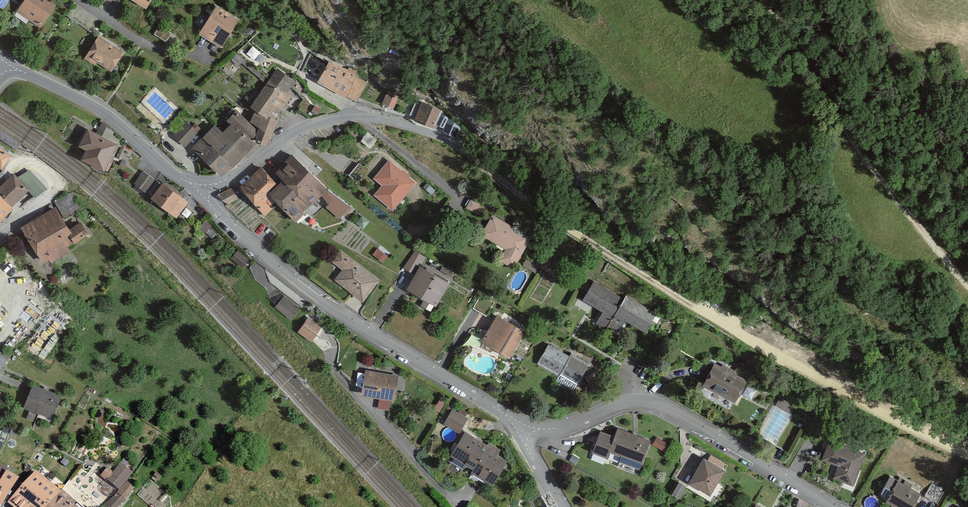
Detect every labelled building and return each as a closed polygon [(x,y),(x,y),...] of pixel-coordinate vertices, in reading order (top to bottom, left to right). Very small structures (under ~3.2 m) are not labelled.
[(50,0),(33,0),(17,22),(40,38),(61,7),(50,0)] [(150,15),(159,0),(125,0),(150,15)] [(249,23),(224,6),(202,37),(227,54),(249,23)] [(132,54),(103,35),(83,65),(112,84),(132,54)] [(319,83),(360,99),(368,76),(328,60),(319,83)] [(309,86),(285,64),(247,110),(192,155),(217,181),(261,145),(271,145),(309,86)] [(389,88),(383,102),(395,107),(401,94),(389,88)] [(426,104),(421,120),(447,127),(451,111),(426,104)] [(207,134),(195,123),(177,142),(189,154),(207,134)] [(93,126),(75,152),(98,168),(109,176),(127,151),(93,126)] [(0,152),(0,173),(10,161),(0,152)] [(233,185),(220,199),(228,207),(241,195),(266,220),(274,212),(291,229),(302,218),(327,242),(357,212),(296,153),(281,168),(272,159),(240,191),(233,185)] [(378,189),(369,200),(389,216),(419,179),(392,157),(371,183),(378,189)] [(194,206),(152,172),(140,186),(156,199),(153,203),(179,224),(194,206)] [(12,180),(0,191),(0,221),(12,209),(7,203),(21,189),(12,180)] [(471,198),(467,206),(478,212),(482,204),(471,198)] [(56,213),(16,241),(42,278),(82,249),(56,213)] [(525,233),(501,217),(485,242),(509,256),(502,268),(515,276),(534,246),(522,239),(525,233)] [(342,248),(320,275),(362,310),(384,284),(342,248)] [(252,268),(240,256),(233,264),(245,275),(252,268)] [(452,284),(424,263),(402,291),(430,312),(452,284)] [(597,280),(582,307),(645,342),(657,320),(628,304),(631,298),(597,280)] [(303,315),(285,301),(277,312),(294,326),(303,315)] [(509,358),(529,328),(503,310),(483,340),(509,358)] [(324,335),(309,325),(299,340),(314,350),(324,335)] [(549,343),(538,368),(580,386),(591,362),(549,343)] [(0,353),(0,373),(9,359),(0,353)] [(724,366),(718,362),(702,392),(737,410),(755,375),(727,360),(724,366)] [(401,382),(363,377),(359,407),(397,412),(401,382)] [(66,401),(36,386),(23,411),(53,426),(66,401)] [(794,412),(797,404),(779,397),(776,405),(794,412)] [(461,428),(470,413),(454,404),(445,419),(461,428)] [(769,427),(782,433),(792,412),(778,406),(769,427)] [(595,458),(640,476),(653,443),(622,430),(619,439),(605,433),(595,458)] [(490,448),(463,432),(446,460),(491,487),(507,461),(498,456),(502,449),(493,443),(490,448)] [(857,482),(868,453),(849,445),(846,452),(830,447),(825,462),(837,466),(834,474),(857,482)] [(709,504),(727,471),(705,460),(692,485),(684,481),(673,500),(683,506),(690,494),(709,504)] [(19,476),(0,467),(0,506),(19,476)] [(139,491),(133,485),(138,479),(125,467),(109,485),(119,495),(108,506),(124,506),(139,491)] [(902,478),(888,502),(896,506),(918,506),(926,492),(902,478)] [(18,506),(84,506),(68,492),(58,502),(38,484),(18,506)] [(749,506),(769,506),(754,499),(749,506)]
